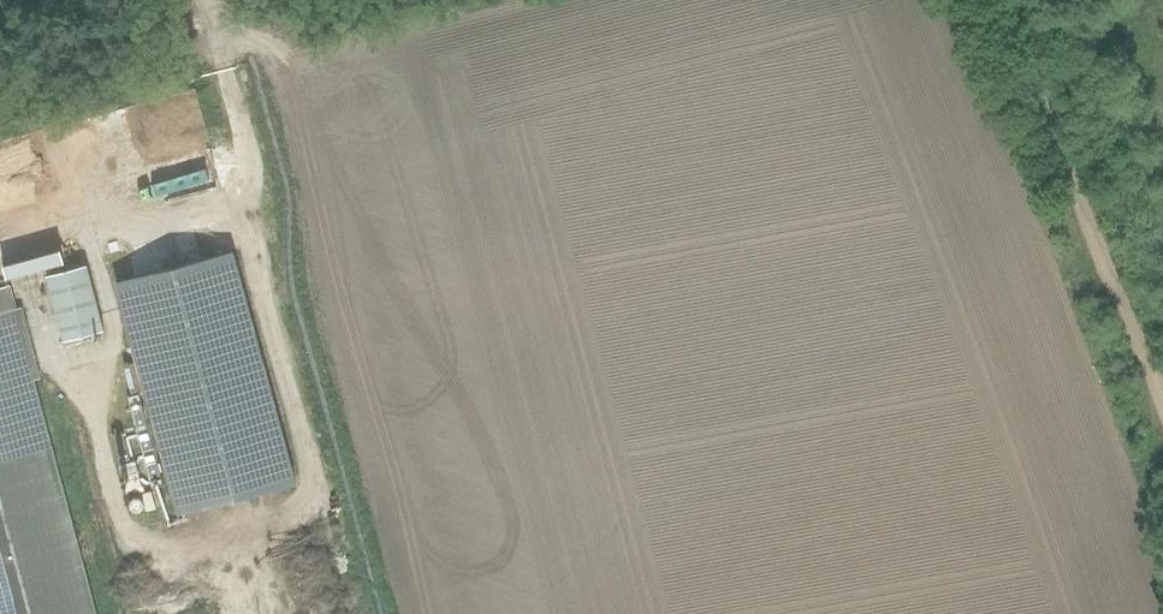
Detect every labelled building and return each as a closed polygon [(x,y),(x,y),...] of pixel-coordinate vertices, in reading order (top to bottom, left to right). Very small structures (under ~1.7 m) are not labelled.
[(59,263),(56,243),(0,251),(0,263),(1,271),(59,263)] [(234,249),(117,281),(180,514),(297,482),(234,249)] [(64,340),(105,330),(88,263),(47,274),(64,340)] [(0,289),(0,613),(96,613),(8,287),(0,289)]
